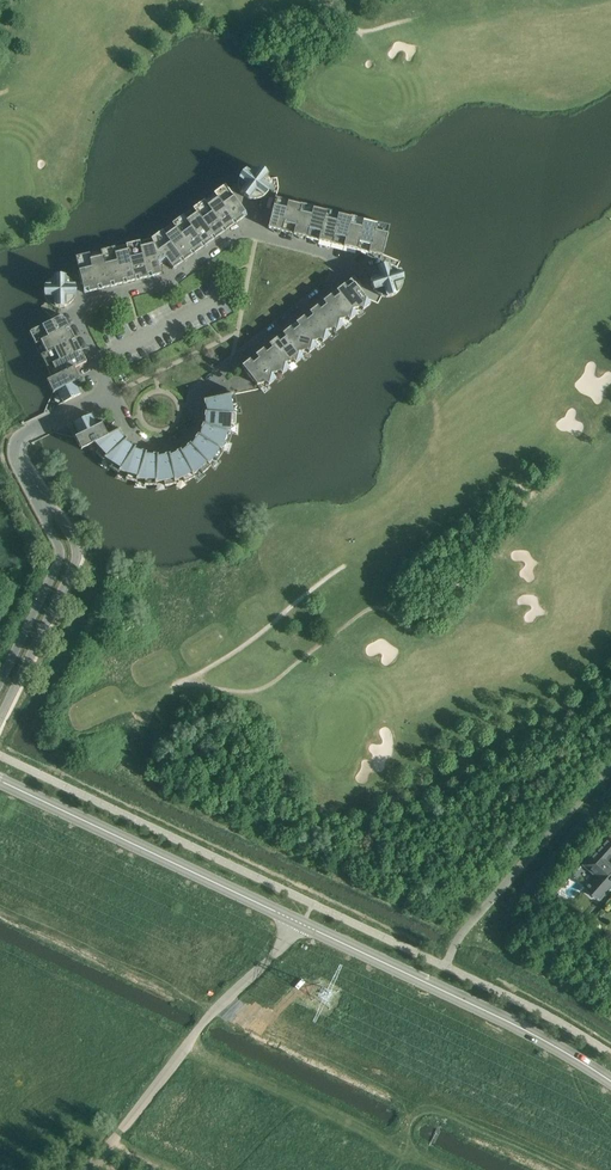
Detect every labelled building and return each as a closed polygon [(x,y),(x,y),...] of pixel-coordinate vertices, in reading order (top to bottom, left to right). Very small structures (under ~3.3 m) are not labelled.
[(252,168),(256,199),(259,199),(261,198),(262,197),(263,197),(264,196),(266,194),(268,192),(269,189),(270,187),(270,184),(270,181),(270,180),(269,178),(268,175),(266,173),(264,171),(262,170),(260,168),(257,168),(254,167),(252,168)] [(238,184),(238,186),(238,188),(239,191),(241,193),(242,195),(244,196),(246,198),(249,199),(250,199),(252,200),(254,200),(256,199),(252,168),(249,168),(247,169),(245,170),(243,171),(241,173),(240,175),(239,177),(238,180),(238,182),(238,184)] [(225,184),(214,192),(236,223),(247,215),(238,203),(239,202),(230,191),(225,184)] [(214,192),(203,200),(225,231),(236,223),(214,192)] [(289,200),(275,197),(273,206),(272,206),(269,219),(270,220),(268,228),(281,231),(289,200)] [(215,238),(225,231),(203,200),(193,207),(215,238)] [(289,200),(281,231),(293,234),(301,203),(300,203),(300,205),(289,202),(289,200)] [(314,207),(301,203),(293,234),(306,237),(314,207)] [(193,207),(182,215),(205,246),(215,238),(193,207)] [(314,207),(306,237),(318,241),(326,210),(325,210),(325,211),(314,208),(314,207)] [(339,213),(326,210),(318,241),(331,244),(339,213)] [(339,213),(331,244),(343,247),(351,216),(350,216),(350,217),(339,214),(339,213)] [(194,253),(205,246),(182,215),(172,223),(194,253)] [(364,219),(351,216),(343,247),(356,250),(364,219)] [(364,219),(356,250),(368,253),(376,222),(375,222),(375,223),(364,221),(364,219)] [(389,225),(376,222),(368,253),(382,256),(384,248),(388,234),(387,234),(389,225)] [(172,223),(161,230),(184,261),(194,253),(172,223)] [(173,269),(184,261),(161,230),(151,238),(163,263),(167,261),(173,269)] [(159,265),(163,263),(151,238),(139,241),(148,277),(161,274),(159,265)] [(139,241),(126,244),(135,281),(148,277),(139,241)] [(122,284),(135,281),(126,244),(113,247),(122,284)] [(113,247),(101,250),(110,287),(122,284),(113,247)] [(97,290),(110,287),(101,250),(88,253),(97,290)] [(75,256),(79,271),(78,271),(81,285),(82,284),(84,293),(97,290),(88,253),(75,256)] [(396,268),(394,266),(392,265),(389,265),(387,265),(384,265),(382,265),(379,266),(377,268),(376,268),(375,270),(374,271),(373,273),(372,273),(401,288),(402,285),(403,283),(403,280),(402,277),(401,275),(400,272),(398,270),(396,268)] [(371,278),(371,281),(371,283),(371,286),(372,288),(373,290),(375,292),(377,294),(379,295),(382,296),(384,297),(387,297),(389,297),(392,296),(394,295),(396,294),(398,292),(400,290),(401,288),(372,273),(372,274),(371,276),(371,278)] [(50,278),(48,280),(71,303),(73,301),(74,299),(75,297),(75,296),(76,294),(76,292),(76,289),(75,287),(75,285),(74,283),(72,281),(71,280),(70,279),(69,278),(66,277),(63,276),(61,275),(58,275),(55,276),(53,277),(50,278)] [(370,304),(368,301),(362,294),(363,294),(354,282),(354,283),(351,279),(337,290),(356,315),(356,316),(358,319),(365,313),(363,310),(370,304)] [(62,307),(65,307),(66,306),(68,305),(69,304),(71,303),(48,280),(46,282),(45,285),(44,287),(44,290),(44,293),(44,296),(45,298),(46,301),(47,301),(48,303),(50,305),(52,306),(55,307),(57,307),(60,308),(62,307)] [(349,321),(356,316),(356,315),(337,290),(323,301),(343,326),(342,326),(345,329),(352,324),(349,321)] [(336,331),(342,326),(343,326),(323,301),(310,312),(329,337),(331,340),(338,334),(336,331)] [(323,342),(329,337),(310,312),(296,322),(316,347),(315,348),(318,351),(325,345),(323,342)] [(29,332),(35,344),(69,327),(63,315),(55,319),(54,318),(42,324),(42,325),(29,332)] [(309,353),(315,348),(316,347),(296,322),(283,333),(303,358),(302,358),(304,362),(312,356),(309,353)] [(40,355),(74,338),(69,327),(35,344),(40,355)] [(303,358),(283,333),(269,344),(289,369),(288,369),(291,372),(298,367),(296,363),(302,358),(303,358)] [(40,355),(46,367),(80,350),(74,338),(40,355)] [(282,374),(288,369),(289,369),(269,344),(256,354),(276,379),(275,380),(277,383),(285,377),(282,374)] [(74,368),(86,362),(80,350),(46,367),(52,378),(52,379),(74,368)] [(268,385),(275,380),(276,379),(256,354),(242,366),(245,370),(244,370),(253,381),(254,381),(264,394),(271,388),(268,385)] [(46,381),(53,393),(75,382),(80,380),(74,368),(52,379),(52,378),(46,381)] [(53,393),(59,405),(81,394),(75,382),(53,393)] [(204,412),(236,413),(236,414),(242,414),(240,402),(237,403),(235,394),(235,393),(229,394),(228,389),(228,388),(218,397),(203,400),(204,406),(204,412)] [(236,423),(236,414),(236,413),(204,412),(204,418),(202,424),(232,433),(233,433),(238,435),(239,423),(236,423)] [(68,425),(74,437),(97,425),(91,414),(68,425)] [(81,450),(86,447),(92,445),(91,444),(107,436),(107,435),(101,423),(97,425),(74,437),(81,450)] [(200,429),(197,434),(224,451),(229,455),(232,443),(229,442),(232,433),(202,424),(200,429)] [(102,460),(126,439),(122,434),(119,429),(107,435),(107,436),(91,444),(92,445),(86,447),(94,456),(96,453),(102,460)] [(189,443),(211,466),(214,471),(221,461),(219,459),(224,451),(197,434),(193,439),(189,443)] [(130,443),(126,439),(102,460),(98,464),(108,471),(110,468),(118,473),(135,446),(130,443)] [(185,446),(180,449),(194,478),(197,483),(206,475),(204,473),(211,466),(189,443),(185,446)] [(140,449),(135,446),(118,473),(114,478),(126,482),(127,479),(136,482),(145,452),(140,449)] [(194,478),(180,449),(174,452),(168,453),(175,484),(176,490),(187,485),(186,482),(194,478)] [(145,452),(136,482),(134,487),(146,488),(146,485),(155,486),(157,454),(151,453),(145,452)] [(157,454),(155,486),(155,491),(167,489),(166,486),(175,484),(168,453),(163,454),(157,454)] [(584,865),(597,877),(591,882),(586,889),(599,901),(604,894),(605,895),(610,888),(610,866),(606,861),(610,856),(610,833),(610,832),(600,843),(603,846),(596,853),(595,852),(584,865)]
